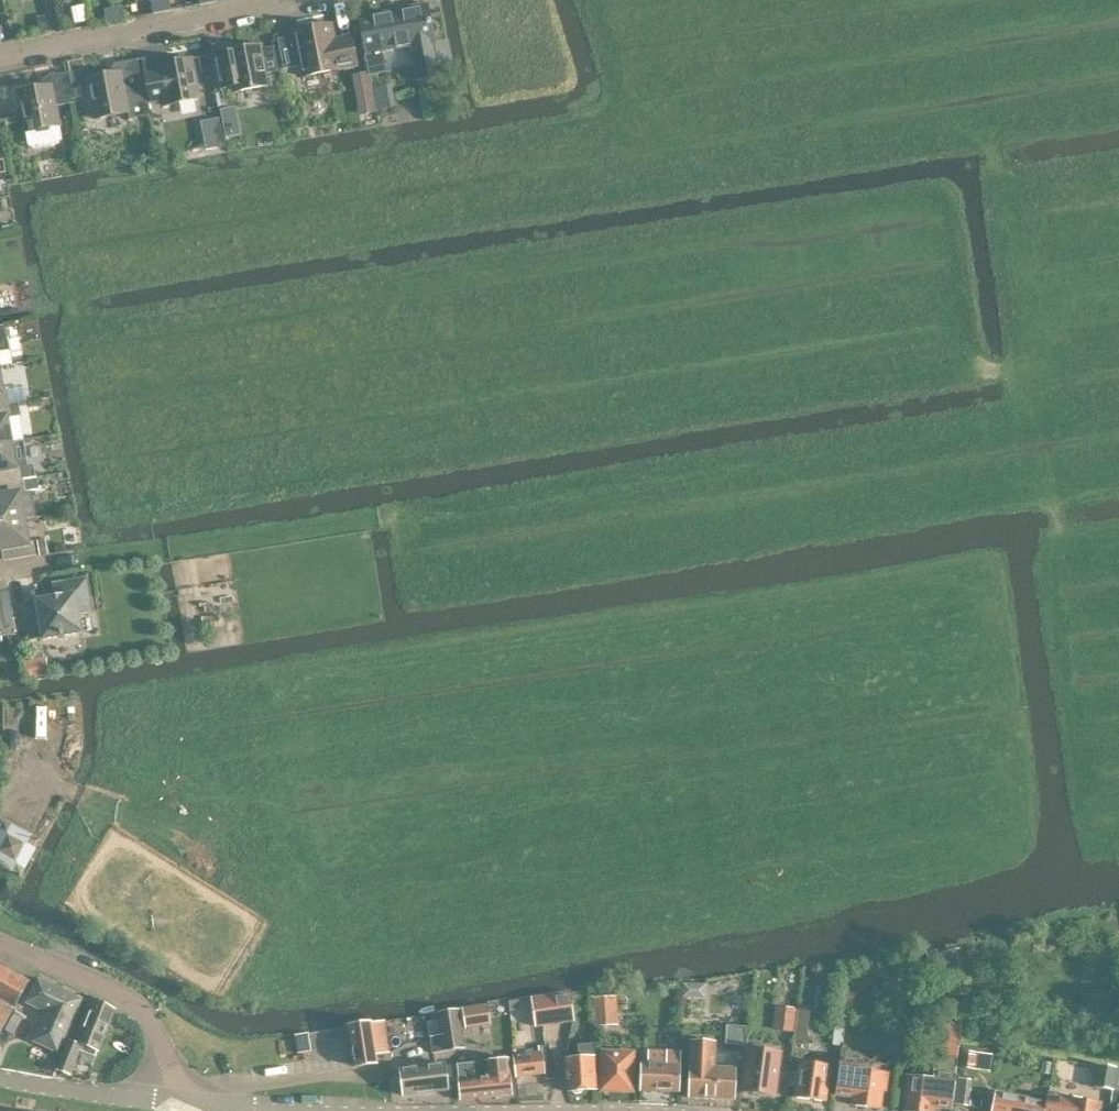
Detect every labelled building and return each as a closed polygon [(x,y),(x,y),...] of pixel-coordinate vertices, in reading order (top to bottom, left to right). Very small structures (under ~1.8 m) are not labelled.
[(159,0),(156,0),(150,1),(153,13),(161,12),(159,0)] [(161,12),(171,10),(169,0),(159,0),(161,12)] [(369,74),(372,87),(385,85),(382,71),(389,69),(385,48),(411,43),(418,79),(438,75),(432,41),(434,41),(427,4),(358,17),(369,74)] [(113,8),(115,21),(124,19),(122,7),(113,8)] [(115,21),(113,8),(104,10),(106,22),(115,21)] [(334,39),(330,24),(292,32),(293,36),(276,39),(282,71),(299,68),(301,78),(356,68),(350,36),(334,39)] [(211,45),(219,88),(233,85),(234,91),(267,85),(265,72),(276,70),(271,46),(261,48),(260,45),(228,51),(226,42),(211,45)] [(141,58),(149,101),(162,98),(165,104),(199,98),(191,58),(159,64),(157,55),(141,58)] [(147,114),(145,101),(137,59),(117,63),(119,72),(87,78),(94,118),(128,112),(129,117),(147,114)] [(68,70),(68,72),(70,80),(84,78),(82,68),(68,70)] [(17,91),(25,131),(28,145),(33,148),(57,144),(61,139),(58,125),(59,125),(55,105),(74,102),(70,80),(68,72),(48,76),(50,85),(17,91)] [(369,74),(358,76),(361,91),(372,89),(372,87),(369,74)] [(222,106),(227,135),(243,131),(237,103),(222,106)] [(10,350),(6,325),(0,326),(0,352),(10,350)] [(10,403),(7,389),(2,390),(0,380),(0,405),(10,403)] [(11,442),(6,418),(12,417),(10,403),(0,405),(0,444),(11,442)] [(23,479),(20,465),(15,466),(11,442),(0,444),(0,483),(23,479)] [(23,518),(34,517),(30,491),(25,491),(23,479),(0,483),(0,522),(23,518)] [(23,518),(0,522),(0,548),(6,547),(8,560),(36,556),(33,542),(28,543),(23,518)] [(45,540),(37,541),(39,554),(47,553),(45,540)] [(36,602),(23,604),(29,639),(42,637),(42,639),(81,632),(78,614),(90,612),(85,579),(52,584),(54,597),(36,600),(36,602)] [(1,640),(1,636),(15,634),(8,594),(0,595),(0,640),(1,640)] [(46,661),(24,665),(26,678),(48,674),(46,661)] [(21,878),(39,843),(4,824),(0,831),(0,867),(21,878)] [(28,981),(0,965),(0,1030),(28,981)] [(82,999),(36,978),(25,1002),(45,1012),(32,1040),(56,1052),(82,999)] [(551,994),(553,1002),(553,1009),(555,1025),(574,1022),(569,991),(551,994)] [(553,1002),(551,994),(530,997),(535,1028),(555,1025),(553,1009),(553,1002)] [(617,1023),(615,995),(593,997),(595,1025),(617,1023)] [(114,1009),(90,996),(72,1041),(68,1039),(55,1070),(69,1075),(81,1045),(97,1051),(114,1009)] [(461,1007),(461,1008),(465,1029),(491,1025),(487,1003),(461,1007)] [(777,1029),(793,1031),(796,1009),(779,1007),(777,1029)] [(793,1031),(792,1040),(805,1042),(809,1011),(796,1009),(793,1031)] [(432,1052),(464,1047),(458,1010),(437,1013),(441,1036),(430,1037),(432,1052)] [(350,1025),(355,1064),(355,1065),(378,1062),(377,1055),(390,1053),(386,1021),(350,1025)] [(905,1075),(903,1093),(906,1093),(904,1110),(933,1110),(933,1107),(951,1109),(952,1104),(955,1077),(956,1074),(955,1074),(961,1025),(940,1023),(932,1078),(905,1075)] [(746,1043),(747,1025),(733,1024),(732,1042),(746,1043)] [(734,1099),(735,1067),(715,1066),(716,1041),(690,1040),(688,1097),(734,1099)] [(595,1089),(592,1043),(577,1044),(578,1057),(565,1058),(567,1092),(595,1089)] [(554,1068),(551,1050),(550,1050),(549,1044),(538,1046),(538,1051),(512,1055),(515,1077),(544,1072),(545,1078),(554,1077),(554,1068)] [(775,1094),(780,1050),(747,1046),(741,1090),(775,1094)] [(679,1092),(680,1050),(666,1050),(665,1062),(640,1062),(640,1091),(679,1092)] [(975,1053),(960,1051),(959,1067),(973,1069),(975,1053)] [(631,1090),(632,1053),(602,1052),(601,1089),(631,1090)] [(511,1095),(508,1058),(484,1060),(484,1061),(456,1064),(458,1080),(460,1100),(511,1095)] [(835,1095),(852,1097),(851,1105),(880,1108),(882,1091),(885,1091),(888,1073),(857,1068),(859,1060),(840,1058),(835,1095)] [(825,1101),(830,1065),(798,1061),(797,1073),(790,1073),(789,1086),(795,1086),(793,1097),(825,1101)] [(447,1082),(455,1081),(458,1080),(456,1064),(451,1064),(445,1064),(445,1063),(399,1069),(402,1095),(448,1089),(447,1082)] [(1112,1091),(1115,1068),(1097,1066),(1095,1077),(1094,1088),(1112,1091)] [(955,1077),(952,1104),(967,1106),(970,1080),(955,1077)] [(1100,1103),(1070,1098),(1070,1099),(1058,1097),(1059,1093),(1049,1091),(1048,1096),(1046,1110),(1099,1110),(1100,1103)] [(1046,1096),(1032,1093),(1031,1099),(994,1092),(991,1110),(1043,1110),(1046,1096)]
